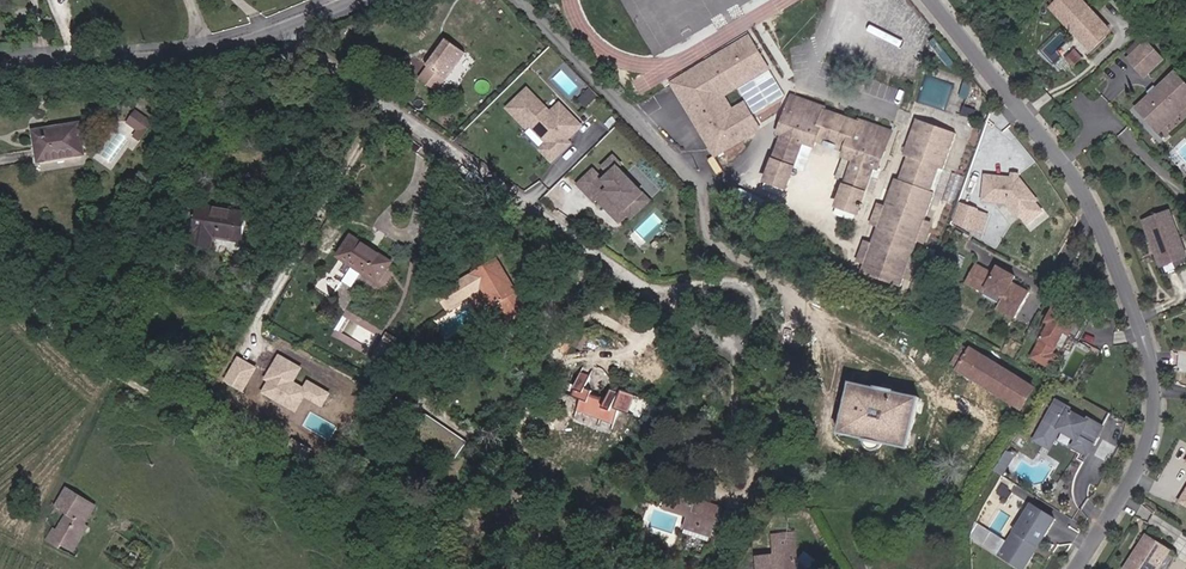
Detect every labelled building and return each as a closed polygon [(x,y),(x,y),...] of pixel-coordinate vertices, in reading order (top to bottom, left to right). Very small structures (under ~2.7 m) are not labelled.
[(1086,0),(1059,0),(1054,4),(1093,47),(1112,29),(1086,0)] [(766,68),(746,37),(733,45),(752,76),(766,68)] [(438,93),(466,53),(444,38),(424,64),(428,67),(419,79),(438,93)] [(1139,40),(1126,52),(1131,57),(1144,45),(1139,40)] [(1144,77),(1162,60),(1146,43),(1144,45),(1131,57),(1128,60),(1144,77)] [(722,96),(752,76),(733,45),(671,84),(716,155),(760,128),(744,103),(731,111),(722,96)] [(1077,52),(1069,59),(1075,65),(1083,57),(1077,52)] [(1185,103),(1185,86),(1174,73),(1136,108),(1156,131),(1185,103)] [(550,111),(527,89),(508,109),(528,127),(531,124),(549,142),(542,149),(554,160),(567,146),(563,142),(567,138),(581,124),(566,110),(558,119),(550,111)] [(891,131),(858,119),(857,122),(826,110),(826,108),(792,96),(779,132),(783,133),(767,180),(784,187),(787,187),(794,167),(794,166),(803,140),(813,144),(814,144),(816,139),(846,149),(844,155),(855,159),(846,185),(845,185),(838,205),(857,212),(858,212),(860,206),(864,207),(865,204),(862,203),(865,192),(874,166),(879,167),(891,131)] [(566,110),(559,102),(550,111),(558,119),(566,110)] [(1185,117),(1185,103),(1156,131),(1163,138),(1185,117)] [(154,124),(136,112),(133,116),(151,128),(154,124)] [(151,128),(133,116),(128,123),(139,130),(135,136),(142,141),(151,128)] [(925,222),(936,193),(930,192),(939,168),(944,170),(957,134),(916,120),(903,156),(908,157),(900,181),(895,179),(884,207),(878,226),(871,243),(912,258),(919,240),(925,222)] [(85,155),(80,124),(34,131),(39,163),(85,155)] [(1067,133),(1058,125),(1052,130),(1061,139),(1067,133)] [(804,170),(813,144),(803,140),(794,166),(794,167),(804,170)] [(846,185),(855,159),(844,155),(835,182),(845,185),(846,185)] [(595,202),(598,200),(619,222),(628,214),(624,211),(642,193),(617,168),(620,165),(613,157),(602,167),(609,174),(603,181),(593,170),(578,185),(595,202)] [(288,178),(285,161),(271,164),(273,181),(288,178)] [(870,206),(883,169),(879,167),(874,166),(865,192),(862,203),(865,204),(870,206)] [(936,193),(944,170),(939,168),(930,192),(936,193)] [(1038,201),(1020,179),(1010,178),(985,175),(983,201),(1007,204),(1018,217),(1038,201)] [(782,193),(784,187),(767,180),(764,187),(782,193)] [(647,199),(642,193),(624,211),(628,214),(629,216),(647,199)] [(243,242),(247,213),(203,206),(203,202),(180,199),(177,220),(200,223),(199,233),(197,246),(212,248),(214,238),(243,242)] [(855,218),(857,212),(838,205),(836,211),(855,218)] [(878,226),(884,207),(879,205),(872,224),(878,226)] [(973,229),(978,213),(977,211),(963,206),(957,223),(973,229)] [(1170,211),(1143,221),(1161,267),(1185,258),(1185,253),(1170,211)] [(983,232),(988,217),(978,213),(973,229),(983,232)] [(477,234),(484,224),(475,218),(468,228),(477,234)] [(199,233),(200,223),(177,220),(175,229),(199,233)] [(147,231),(148,222),(134,221),(133,229),(147,231)] [(924,242),(931,224),(925,222),(919,240),(924,242)] [(138,242),(140,234),(128,232),(127,240),(138,242)] [(392,263),(352,237),(338,256),(379,283),(392,263)] [(864,263),(871,244),(866,242),(859,261),(864,263)] [(912,259),(912,258),(871,243),(871,244),(864,263),(861,272),(902,287),(905,277),(912,259)] [(1185,267),(1185,258),(1161,267),(1164,275),(1185,267)] [(911,279),(917,261),(912,259),(905,277),(911,279)] [(526,309),(497,260),(439,295),(448,309),(481,289),(491,306),(499,301),(502,306),(510,318),(526,309)] [(974,287),(983,270),(976,266),(967,283),(974,287)] [(351,285),(359,273),(351,268),(343,280),(351,285)] [(1029,293),(1012,283),(1015,277),(997,268),(993,275),(983,270),(974,287),(984,293),(986,290),(1003,299),(997,309),(1015,319),(1029,293)] [(331,299),(341,283),(325,272),(315,288),(331,299)] [(1062,315),(1065,310),(1057,305),(1054,310),(1062,315)] [(510,318),(502,306),(500,308),(507,320),(510,318)] [(1052,354),(1065,331),(1070,334),(1074,326),(1082,331),(1087,322),(1065,310),(1062,315),(1054,310),(1040,335),(1044,337),(1033,357),(1052,367),(1058,357),(1052,354)] [(585,338),(589,324),(576,320),(572,334),(585,338)] [(1078,338),(1082,331),(1074,326),(1070,334),(1078,338)] [(492,342),(487,332),(478,337),(484,346),(489,344),(492,342)] [(493,350),(489,344),(484,346),(481,348),(485,355),(493,350)] [(1036,388),(972,349),(971,351),(965,348),(954,364),(960,368),(959,370),(1023,409),(1036,388)] [(301,367),(277,353),(262,379),(265,381),(258,392),(294,413),(303,397),(322,408),(331,393),(306,379),(302,386),(293,381),(301,367)] [(256,366),(236,356),(222,381),(242,392),(256,366)] [(627,410),(633,392),(621,388),(619,394),(617,393),(618,389),(611,387),(607,400),(591,394),(593,391),(586,388),(590,377),(580,373),(576,385),(570,383),(567,393),(581,398),(578,408),(615,421),(619,408),(627,410)] [(910,450),(922,398),(850,382),(839,435),(863,439),(865,442),(865,444),(867,447),(872,450),(877,451),(879,450),(887,445),(910,450)] [(754,420),(758,405),(744,401),(740,415),(754,420)] [(1103,427),(1089,419),(1088,422),(1069,411),(1071,409),(1057,401),(1035,440),(1049,448),(1058,431),(1077,442),(1074,447),(1087,455),(1094,443),(1090,441),(1093,436),(1097,438),(1103,427)] [(398,422),(408,408),(398,402),(389,415),(398,422)] [(443,433),(426,421),(417,435),(426,441),(431,433),(439,438),(443,433)] [(463,446),(443,433),(439,438),(431,433),(426,441),(417,435),(400,458),(420,472),(436,449),(453,461),(463,446)] [(1008,469),(1015,457),(1007,451),(999,464),(1008,469)] [(1003,476),(1008,469),(999,464),(995,471),(1003,476)] [(697,499),(699,493),(674,485),(667,508),(688,515),(684,525),(688,526),(685,533),(711,541),(722,507),(703,501),(697,499)] [(68,513),(78,496),(67,489),(56,506),(68,513)] [(67,553),(95,506),(78,496),(68,513),(58,530),(54,528),(46,540),(67,553)] [(1057,520),(1032,505),(1009,542),(1000,555),(1022,568),(1026,568),(1057,520)] [(1000,555),(1009,542),(977,522),(975,528),(972,538),(1000,555)] [(795,532),(774,535),(776,557),(772,558),(773,568),(808,568),(798,561),(795,532)] [(1167,549),(1145,535),(1124,568),(1125,568),(1154,568),(1167,549)] [(1175,554),(1167,549),(1154,568),(1166,568),(1175,554)] [(772,558),(758,559),(760,568),(773,568),(772,558)]
